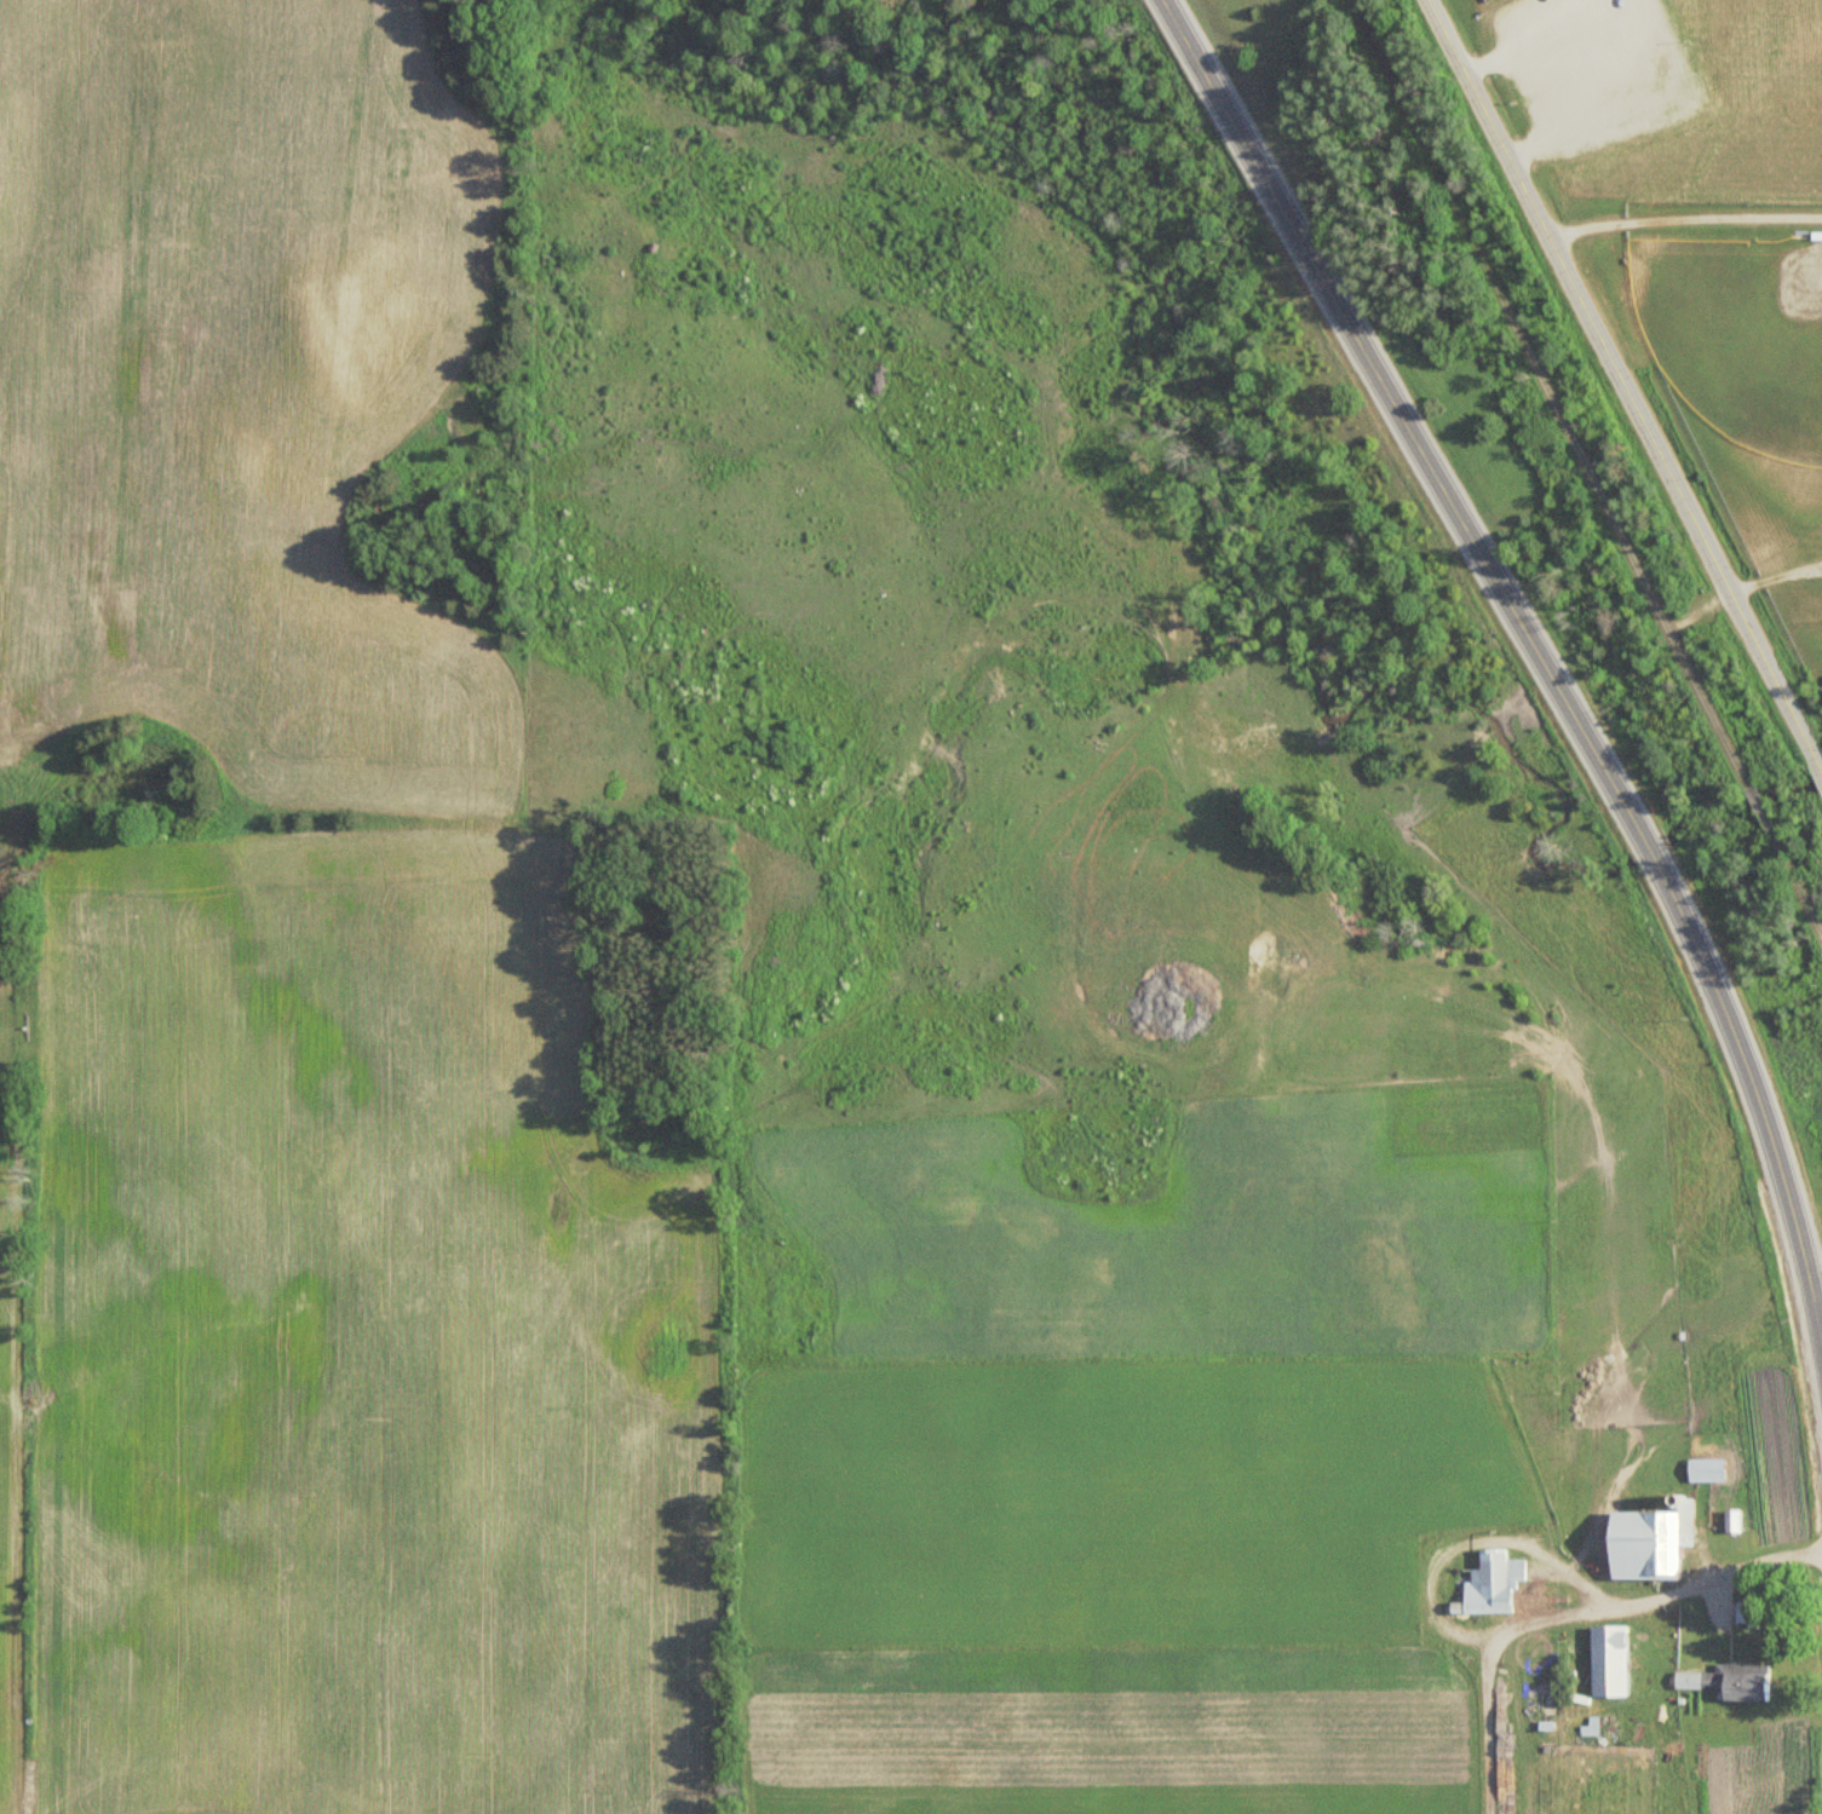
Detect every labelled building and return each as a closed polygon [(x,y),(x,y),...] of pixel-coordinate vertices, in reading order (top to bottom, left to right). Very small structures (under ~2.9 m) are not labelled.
[(1720,1459),(1685,1459),(1685,1482),(1720,1482),(1720,1459)] [(1675,1580),(1674,1547),(1690,1546),(1689,1498),(1662,1498),(1662,1512),(1603,1513),(1604,1581),(1675,1580)] [(1501,1560),(1475,1560),(1475,1582),(1459,1582),(1459,1612),(1502,1612),(1502,1589),(1515,1589),(1515,1579),(1501,1579),(1501,1560)] [(1586,1626),(1586,1697),(1623,1697),(1623,1626),(1586,1626)] [(1715,1700),(1765,1701),(1766,1665),(1713,1664),(1712,1672),(1672,1671),(1671,1690),(1715,1691),(1715,1700)]
